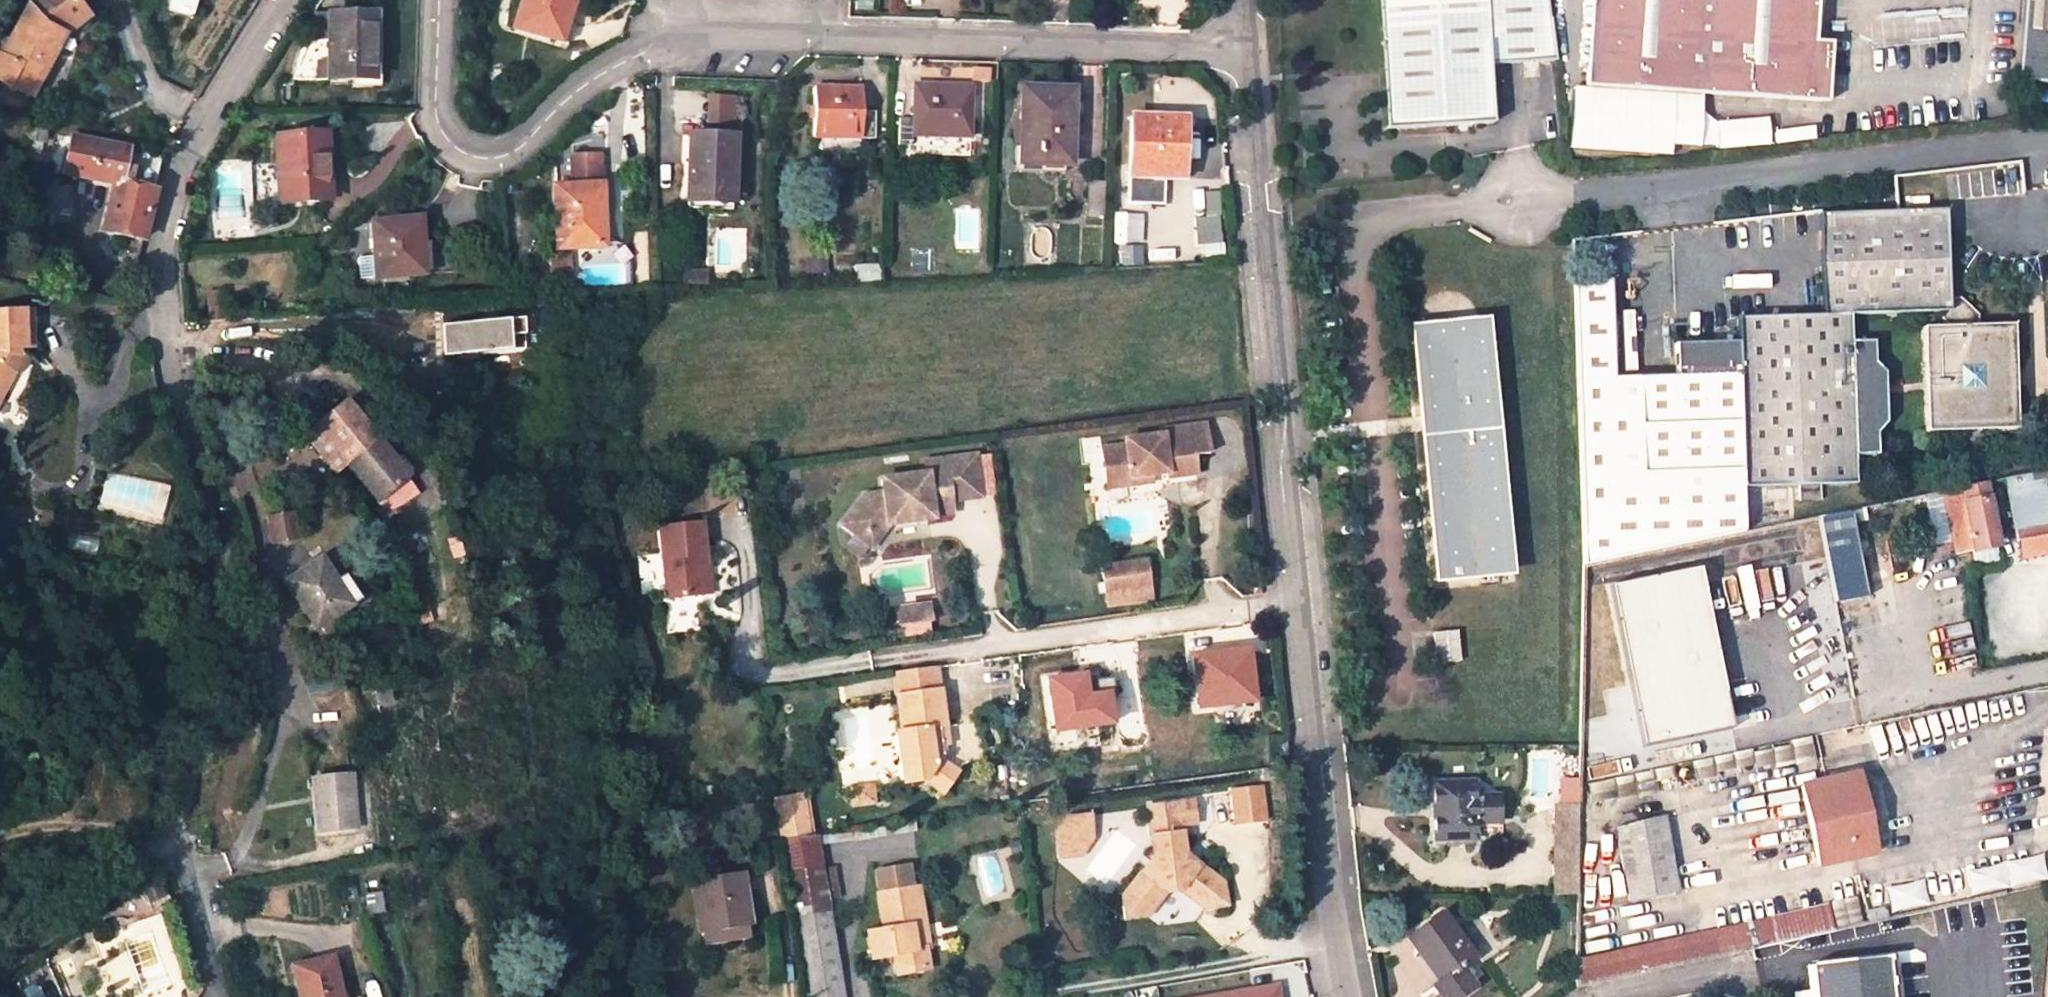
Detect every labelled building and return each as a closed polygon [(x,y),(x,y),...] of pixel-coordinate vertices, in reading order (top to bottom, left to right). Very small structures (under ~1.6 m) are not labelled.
[(1,56),(0,56),(0,80),(30,95),(62,35),(86,16),(74,0),(34,0),(30,3),(1,56)] [(571,0),(522,0),(514,26),(559,40),(571,0)] [(1507,68),(1567,65),(1563,0),(1401,0),(1407,132),(1509,127),(1507,68)] [(1812,46),(1822,47),(1827,0),(1604,0),(1596,83),(1634,87),(1756,100),(1760,67),(1809,74),(1812,46)] [(2015,89),(2047,93),(2047,0),(2022,0),(2015,89)] [(372,79),(374,14),(328,13),(326,78),(372,79)] [(1834,48),(1822,47),(1812,46),(1809,74),(1760,67),(1756,100),(1827,107),(1834,48)] [(987,82),(987,69),(972,68),(971,82),(987,82)] [(1582,107),(1631,112),(1634,87),(1596,83),(1584,82),(1582,107)] [(911,148),(911,135),(966,137),(969,86),(913,84),(912,119),(898,119),(897,147),(911,148)] [(860,88),(813,87),(812,137),(859,137),(872,137),(872,112),(860,111),(860,88)] [(1068,164),(1070,89),(1020,87),(1018,163),(1068,164)] [(703,125),(736,126),(737,95),(703,95),(703,125)] [(1180,177),(1181,119),(1130,118),(1128,174),(1180,177)] [(325,157),(323,132),(278,135),(282,202),(320,200),(318,157),(325,157)] [(688,134),(685,191),(731,193),(733,136),(688,134)] [(120,202),(114,231),(142,238),(149,203),(159,154),(71,135),(63,171),(113,182),(109,200),(120,202)] [(597,206),(600,206),(600,184),(599,154),(569,155),(570,185),(555,186),(556,247),(598,245),(597,206)] [(42,203),(70,212),(79,185),(50,176),(42,203)] [(1088,183),(1087,214),(1104,214),(1104,183),(1088,183)] [(731,204),(731,193),(685,191),(685,202),(731,204)] [(103,228),(114,231),(120,202),(109,200),(103,228)] [(1616,377),(1613,279),(1576,280),(1579,566),(1593,564),(1718,538),(1745,532),(1744,486),(1795,486),(1796,500),(1817,499),(1817,485),(1851,484),(1851,455),(1874,454),(1873,433),(1884,424),(1883,373),(1872,361),(1871,339),(1849,339),(1849,311),(1936,309),(1936,315),(1944,321),(1945,330),(1926,330),(1928,425),(2008,424),(2007,388),(2014,388),(2013,362),(2007,362),(2005,328),(1976,328),(1975,312),(1958,297),(1947,297),(1945,208),(1820,212),(1822,313),(1736,316),(1737,339),(1677,342),(1678,374),(1616,377)] [(1219,214),(1194,219),(1199,245),(1224,241),(1219,214)] [(419,241),(417,218),(372,221),(376,276),(417,273),(415,242),(419,241)] [(854,282),(881,281),(878,264),(853,265),(854,282)] [(703,283),(703,272),(682,272),(682,283),(703,283)] [(208,320),(224,319),(223,291),(207,292),(208,320)] [(12,371),(13,371),(17,371),(20,370),(22,368),(23,365),(23,362),(22,359),(20,356),(17,355),(17,346),(31,346),(30,311),(0,312),(0,394),(12,371)] [(522,319),(442,325),(445,355),(524,349),(522,319)] [(1501,406),(1493,319),(1411,327),(1420,412),(1430,411),(1432,436),(1424,437),(1438,585),(1516,577),(1502,431),(1495,431),(1492,407),(1501,406)] [(346,402),(317,425),(377,500),(407,476),(346,402)] [(1210,450),(1206,421),(1161,427),(1162,432),(1125,437),(1126,442),(1102,445),(1108,486),(1132,482),(1133,490),(1153,487),(1151,468),(1160,467),(1161,471),(1168,470),(1168,475),(1197,471),(1195,453),(1210,450)] [(979,494),(973,453),(923,460),(925,474),(881,480),(883,493),(865,495),(845,522),(859,531),(872,529),(880,535),(890,522),(890,518),(902,516),(903,520),(934,515),(934,513),(951,510),(949,499),(979,494)] [(2047,508),(2047,469),(2001,479),(2012,529),(2047,522),(2047,515),(2047,508)] [(1108,486),(1109,493),(1133,490),(1132,482),(1108,486)] [(1970,552),(1995,546),(1981,483),(1941,492),(1954,554),(1969,550),(1970,552)] [(1864,523),(1861,508),(1817,517),(1831,604),(1864,599),(1851,525),(1864,523)] [(293,509),(269,515),(275,539),(299,533),(293,509)] [(701,521),(660,526),(669,597),(703,593),(698,557),(705,556),(701,521)] [(872,529),(859,531),(873,545),(880,535),(872,529)] [(710,592),(705,556),(698,557),(703,593),(710,592)] [(321,557),(318,559),(284,581),(314,628),(350,604),(321,557)] [(1103,567),(1106,594),(1152,588),(1148,561),(1103,567)] [(1730,730),(1695,568),(1606,587),(1641,749),(1730,730)] [(931,603),(895,607),(897,626),(933,621),(931,603)] [(1192,651),(1195,711),(1258,707),(1254,648),(1192,651)] [(933,667),(891,673),(893,697),(935,690),(933,667)] [(1112,690),(1092,694),(1088,671),(1046,678),(1056,736),(1118,726),(1112,690)] [(910,782),(923,780),(943,792),(955,772),(936,760),(929,761),(927,749),(938,748),(935,729),(942,728),(935,690),(893,697),(899,734),(894,735),(898,766),(907,764),(910,782)] [(945,746),(942,728),(935,729),(938,748),(945,746)] [(1287,758),(1286,742),(1275,743),(1276,758),(1287,758)] [(940,756),(938,748),(927,749),(929,761),(936,760),(940,756)] [(901,784),(910,782),(907,764),(898,766),(901,784)] [(353,828),(348,775),(313,778),(317,830),(353,828)] [(1875,854),(1860,777),(1802,788),(1818,867),(1851,859),(1875,854)] [(875,804),(872,785),(849,789),(852,807),(875,804)] [(1432,785),(1434,840),(1473,839),(1472,823),(1496,822),(1495,798),(1471,798),(1471,785),(1432,785)] [(1229,790),(1233,825),(1269,821),(1264,786),(1229,790)] [(774,801),(778,835),(813,830),(809,797),(774,801)] [(1154,857),(1123,897),(1126,918),(1146,915),(1165,892),(1182,889),(1207,907),(1225,883),(1184,853),(1177,804),(1147,808),(1154,857)] [(1093,818),(1071,821),(1059,836),(1063,856),(1084,852),(1095,837),(1093,818)] [(1616,828),(1628,902),(1679,894),(1666,819),(1616,828)] [(825,886),(822,869),(816,836),(780,841),(784,863),(790,891),(825,886)] [(2047,882),(2047,878),(2044,858),(1887,885),(1891,909),(2047,882)] [(822,869),(825,886),(790,891),(809,996),(844,996),(826,893),(836,891),(832,867),(822,869)] [(876,961),(897,958),(901,976),(930,970),(927,951),(917,952),(914,930),(922,928),(916,891),(910,891),(906,871),(878,876),(888,932),(871,935),(876,961)] [(706,935),(749,928),(741,874),(693,882),(701,936),(706,935)] [(143,890),(150,904),(163,897),(156,883),(143,890)] [(1885,921),(1882,910),(1864,914),(1867,925),(1885,921)] [(1826,911),(1573,965),(1573,989),(1748,951),(1830,933),(1826,911)] [(1472,989),(1458,968),(1471,959),(1469,956),(1451,931),(1440,915),(1407,939),(1427,967),(1429,966),(1439,982),(1432,987),(1439,996),(1460,996),(1472,989)] [(1451,931),(1469,956),(1476,951),(1459,926),(1451,931)] [(708,945),(751,938),(749,928),(706,935),(708,945)] [(927,928),(922,928),(914,930),(917,952),(927,951),(931,950),(927,928)] [(331,957),(292,966),(299,996),(340,996),(331,957)] [(1889,957),(1817,965),(1820,996),(1893,996),(1889,957)] [(1798,996),(1820,996),(1817,965),(1794,967),(1798,996)] [(1194,996),(1283,996),(1280,982),(1194,996)]
